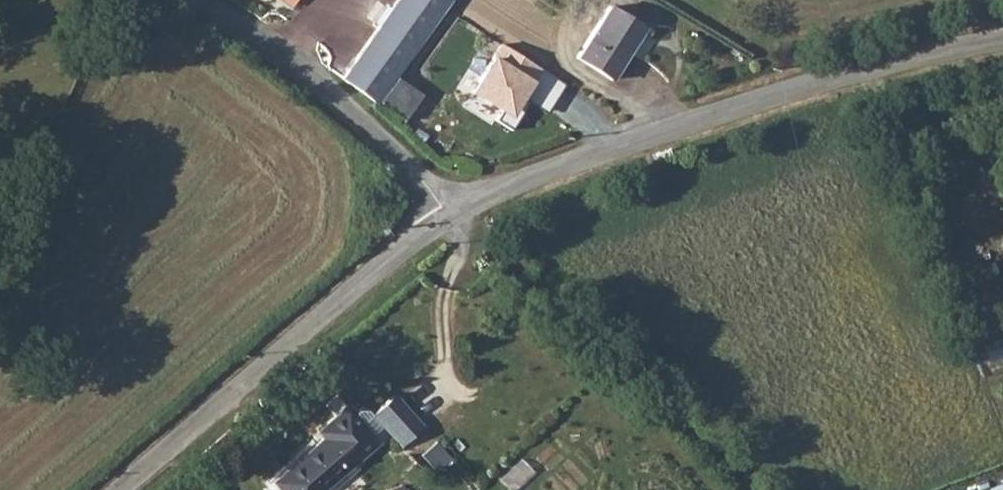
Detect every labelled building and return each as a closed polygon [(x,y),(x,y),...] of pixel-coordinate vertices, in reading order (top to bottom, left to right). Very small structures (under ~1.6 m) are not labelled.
[(379,101),(451,0),(402,0),(347,77),(379,101)] [(647,28),(612,6),(579,57),(615,79),(647,28)] [(403,82),(385,106),(406,121),(424,97),(403,82)] [(1002,360),(1002,342),(990,343),(991,361),(1002,360)] [(387,390),(370,406),(398,437),(416,421),(387,390)] [(322,424),(329,432),(323,436),(272,480),(281,489),(326,489),(381,442),(347,403),(322,424)] [(387,489),(422,489),(418,479),(387,489)]
